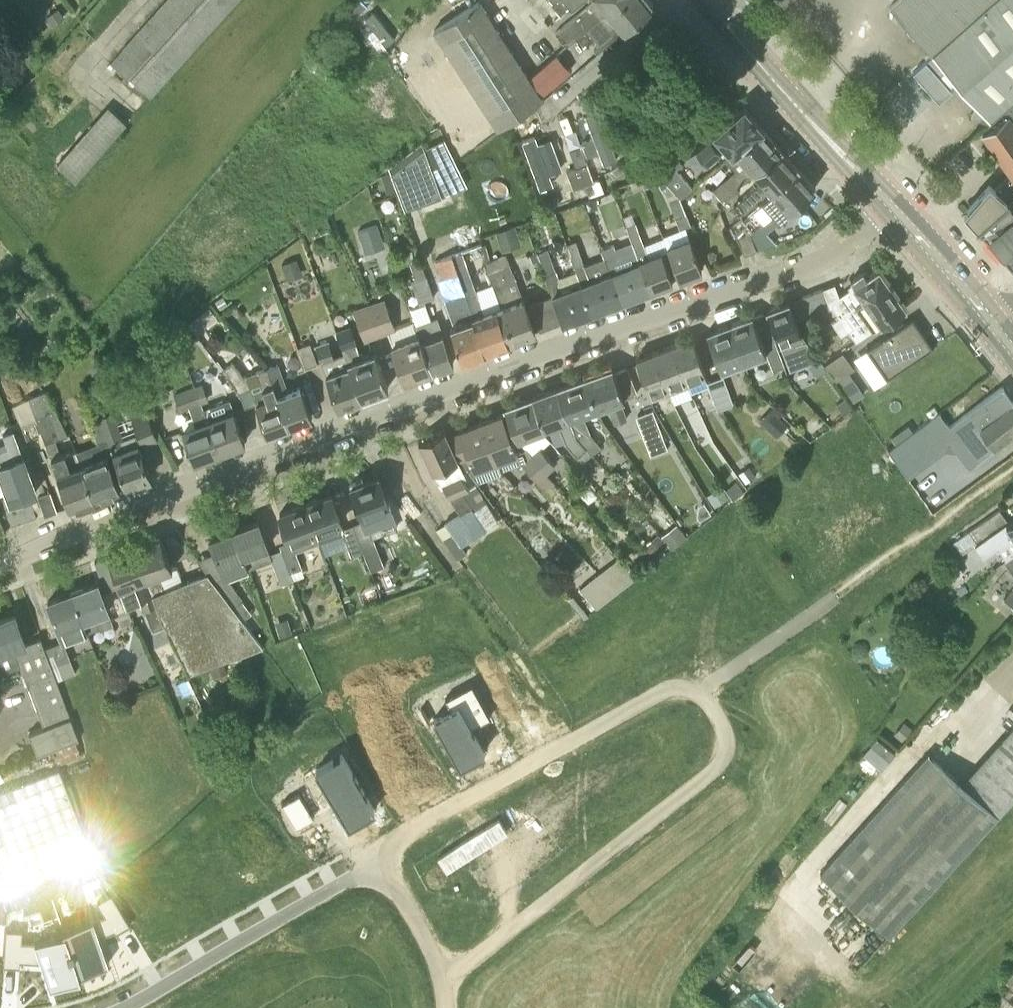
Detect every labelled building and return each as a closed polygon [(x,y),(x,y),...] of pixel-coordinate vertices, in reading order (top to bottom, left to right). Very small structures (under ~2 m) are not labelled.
[(113,62),(150,95),(235,0),(167,0),(113,62)] [(434,30),(485,110),(497,127),(542,98),(541,96),(529,77),(480,0),(434,30)] [(562,14),(579,0),(549,0),(562,14)] [(620,0),(592,0),(555,32),(567,45),(600,16),(620,0)] [(600,16),(610,28),(617,22),(623,28),(653,3),(651,0),(620,0),(600,16)] [(996,0),(897,0),(890,6),(932,55),(996,0)] [(1012,100),(1012,0),(996,0),(932,55),(913,72),(939,101),(952,90),(950,86),(956,81),(991,120),(1012,100)] [(47,16),(54,24),(64,16),(58,8),(47,16)] [(395,37),(372,11),(363,19),(385,45),(395,37)] [(556,53),(529,77),(541,96),(570,70),(556,53)] [(991,120),(995,125),(984,132),(1011,173),(1012,172),(1012,100),(991,120)] [(113,104),(60,162),(78,179),(131,121),(113,104)] [(723,143),(732,154),(763,127),(744,106),(687,156),(696,167),(723,143)] [(579,119),(588,137),(597,133),(588,115),(579,119)] [(763,127),(732,154),(726,158),(735,169),(714,188),(723,198),(752,172),(780,147),(781,148),(782,148),(775,140),(774,140),(763,127)] [(557,183),(554,172),(566,168),(556,136),(543,141),(541,134),(527,138),(543,187),(557,183)] [(653,158),(671,143),(664,134),(646,150),(653,158)] [(601,154),(595,138),(584,142),(583,143),(583,145),(589,159),(590,159),(601,154)] [(571,150),(573,156),(577,166),(587,162),(581,146),(571,150)] [(424,147),(391,172),(405,208),(442,195),(424,147)] [(657,170),(664,179),(679,196),(691,186),(676,168),(682,163),(669,147),(650,162),(657,170)] [(780,147),(752,172),(760,180),(733,204),(742,216),(798,167),(781,148),(780,147)] [(612,167),(616,174),(636,159),(632,153),(612,167)] [(837,174),(847,167),(840,156),(830,163),(837,174)] [(577,166),(584,184),(594,181),(587,162),(577,166)] [(577,166),(567,170),(574,188),(584,184),(577,166)] [(798,167),(742,216),(732,225),(735,233),(737,231),(745,254),(757,249),(750,231),(772,211),(780,219),(816,188),(798,167)] [(664,179),(657,170),(640,176),(644,187),(655,183),(664,179)] [(395,190),(388,171),(379,174),(386,193),(395,190)] [(1012,208),(1012,172),(1011,173),(995,187),(989,182),(964,210),(977,224),(976,226),(977,227),(982,223),(985,227),(996,218),(1012,208)] [(679,196),(664,179),(655,183),(670,201),(680,197),(679,196)] [(560,203),(557,195),(547,199),(550,207),(560,203)] [(680,228),(691,224),(680,197),(670,201),(680,228)] [(1012,253),(1012,208),(996,218),(985,227),(982,230),(1007,258),(1012,253)] [(632,242),(650,289),(672,281),(661,251),(648,256),(636,221),(626,225),(632,242)] [(376,223),(357,229),(365,253),(384,246),(376,223)] [(445,252),(484,244),(480,224),(440,233),(445,252)] [(495,231),(501,249),(520,244),(514,225),(495,231)] [(701,271),(689,238),(667,246),(679,279),(701,271)] [(575,266),(578,275),(592,311),(621,300),(610,272),(590,279),(583,263),(575,240),(567,243),(575,266)] [(610,272),(621,300),(650,289),(632,242),(615,248),(614,244),(602,249),(607,264),(610,272)] [(553,298),(563,322),(592,311),(578,275),(560,282),(547,248),(536,253),(544,275),(553,298)] [(451,255),(485,351),(513,340),(501,307),(497,309),(496,308),(482,313),(465,264),(460,252),(451,255)] [(501,307),(513,340),(535,332),(521,293),(513,273),(506,253),(486,261),(502,307),(501,307)] [(485,351),(451,255),(434,260),(440,279),(438,280),(454,325),(451,327),(463,359),(485,351)] [(281,263),(286,275),(300,269),(295,258),(281,263)] [(419,304),(425,302),(424,300),(434,296),(421,259),(409,263),(415,278),(410,280),(419,304)] [(789,301),(797,321),(833,307),(840,317),(856,306),(866,319),(849,331),(856,341),(906,307),(879,268),(867,277),(863,271),(851,280),(854,285),(840,296),(835,283),(789,301)] [(11,298),(5,288),(0,292),(0,305),(11,298)] [(215,300),(220,308),(227,303),(222,295),(215,300)] [(553,298),(530,306),(540,331),(563,322),(553,298)] [(367,305),(378,334),(394,328),(384,299),(367,305)] [(794,347),(806,363),(817,355),(802,334),(797,321),(789,301),(780,305),(778,304),(772,306),(772,308),(768,309),(779,343),(791,339),(796,345),(794,347)] [(378,334),(367,305),(355,310),(365,339),(378,334)] [(730,323),(744,361),(767,353),(773,369),(785,365),(765,312),(753,317),(753,315),(730,323)] [(200,328),(192,317),(187,321),(195,331),(200,328)] [(913,317),(867,349),(887,379),(933,346),(918,330),(921,329),(913,317)] [(419,335),(432,370),(453,362),(437,318),(415,326),(419,335)] [(745,365),(744,361),(730,323),(707,332),(722,369),(733,364),(734,369),(745,365)] [(344,353),(360,397),(388,387),(375,353),(361,358),(350,327),(336,332),(344,353)] [(432,370),(419,335),(392,345),(405,381),(432,370)] [(674,344),(688,381),(706,374),(693,337),(674,344)] [(306,368),(318,363),(310,343),(298,348),(306,368)] [(360,397),(344,353),(335,357),(330,343),(316,348),(338,406),(360,397)] [(656,350),(670,388),(688,381),(674,344),(656,350)] [(670,388),(656,350),(636,357),(650,395),(670,388)] [(843,351),(825,363),(837,380),(855,368),(843,351)] [(267,432),(287,425),(267,368),(257,371),(256,368),(248,371),(246,375),(244,376),(233,361),(223,369),(240,391),(250,387),(256,402),(267,432)] [(267,368),(287,425),(311,416),(300,386),(287,391),(277,365),(267,368)] [(613,366),(586,376),(598,408),(608,404),(615,423),(626,419),(619,400),(636,394),(626,366),(615,371),(613,366)] [(717,409),(733,403),(723,375),(707,380),(717,409)] [(598,408),(586,376),(558,387),(576,436),(587,447),(592,453),(601,445),(590,433),(583,414),(598,408)] [(201,384),(194,387),(201,402),(209,399),(203,384),(201,384)] [(846,391),(852,401),(863,394),(856,384),(846,391)] [(1003,386),(950,426),(976,460),(1012,432),(1012,399),(1003,386)] [(193,460),(219,450),(208,420),(201,402),(194,387),(186,390),(173,395),(179,411),(189,407),(196,425),(182,430),(193,460)] [(576,436),(558,387),(530,397),(542,429),(559,423),(566,442),(577,455),(587,447),(576,436)] [(58,413),(47,390),(29,398),(38,422),(58,413)] [(542,429),(530,397),(506,406),(518,438),(542,429)] [(836,403),(843,413),(853,407),(846,397),(836,403)] [(652,453),(669,449),(660,407),(643,411),(652,453)] [(144,447),(158,441),(146,410),(132,416),(144,447)] [(208,420),(219,450),(245,441),(234,411),(230,412),(208,420)] [(907,459),(933,440),(936,443),(944,436),(941,432),(950,426),(939,411),(896,444),(907,459)] [(100,417),(113,452),(125,485),(150,476),(135,436),(122,441),(112,413),(100,417)] [(503,413),(481,421),(495,460),(517,451),(503,413)] [(776,413),(765,425),(775,436),(787,424),(776,413)] [(76,450),(93,497),(120,487),(107,454),(113,452),(100,417),(90,421),(98,442),(77,450),(77,449),(76,450)] [(495,460),(481,421),(459,429),(460,433),(449,439),(459,461),(467,471),(495,460)] [(459,461),(449,439),(445,429),(418,441),(432,472),(460,509),(444,517),(445,520),(436,527),(458,557),(467,550),(464,543),(502,515),(476,482),(467,486),(463,476),(466,475),(464,472),(467,471),(459,461)] [(37,491),(14,430),(4,434),(6,442),(0,444),(0,469),(11,500),(37,491)] [(69,506),(93,497),(76,450),(75,449),(65,453),(64,451),(60,453),(55,439),(46,442),(69,506)] [(546,472),(533,456),(526,449),(518,454),(524,464),(545,489),(554,481),(546,472)] [(541,449),(533,456),(546,472),(554,463),(541,449)] [(737,473),(745,483),(759,473),(751,462),(737,473)] [(354,524),(365,556),(371,570),(384,565),(377,546),(370,526),(394,517),(378,476),(351,486),(364,520),(354,524)] [(728,498),(720,485),(708,492),(716,505),(728,498)] [(740,490),(736,485),(729,490),(732,495),(740,490)] [(44,515),(57,511),(50,492),(37,497),(44,515)] [(305,503),(316,532),(341,522),(330,494),(305,503)] [(282,548),(290,571),(302,567),(297,552),(320,544),(316,532),(305,503),(280,513),(292,544),(282,548)] [(1012,554),(1012,517),(1008,520),(1001,509),(968,531),(976,543),(975,544),(984,557),(998,547),(1006,558),(1012,554)] [(290,571),(282,548),(270,553),(258,520),(234,529),(248,568),(272,559),(281,584),(294,579),(290,571)] [(661,535),(671,548),(687,536),(677,523),(661,535)] [(365,556),(354,524),(342,529),(354,560),(365,556)] [(248,568),(234,529),(210,539),(220,565),(222,565),(225,573),(214,582),(241,618),(250,612),(241,600),(244,599),(227,576),(248,568)] [(658,532),(644,544),(654,556),(668,545),(658,532)] [(134,546),(152,594),(165,590),(159,574),(173,569),(160,536),(134,546)] [(108,556),(119,585),(126,604),(140,599),(144,609),(155,605),(152,594),(134,546),(108,556)] [(74,591),(90,632),(101,628),(102,631),(114,626),(101,592),(119,585),(108,556),(94,561),(102,581),(74,591)] [(152,594),(155,605),(158,612),(189,675),(234,657),(262,646),(241,618),(214,582),(207,574),(165,590),(152,594)] [(1004,598),(1012,605),(1012,587),(1004,598)] [(45,647),(57,680),(58,683),(76,676),(65,645),(90,636),(88,633),(90,632),(74,591),(48,601),(63,640),(45,647)] [(45,647),(44,647),(41,638),(26,643),(15,614),(0,619),(0,653),(14,648),(44,727),(29,733),(38,755),(53,749),(59,763),(81,755),(76,740),(79,739),(58,683),(57,680),(45,647)] [(275,621),(279,636),(291,633),(287,617),(275,621)] [(214,676),(226,672),(224,664),(212,668),(214,676)] [(195,691),(188,677),(175,684),(182,698),(195,691)] [(127,695),(124,684),(110,689),(113,699),(127,695)] [(894,733),(902,740),(912,728),(904,721),(894,733)] [(1012,798),(1012,727),(962,783),(928,752),(820,872),(889,935),(1012,798)] [(0,791),(0,895),(94,858),(59,768),(0,791)] [(105,912),(63,925),(80,973),(109,963),(100,934),(115,929),(116,932),(130,924),(111,891),(97,898),(105,912)] [(50,986),(80,977),(64,928),(35,938),(23,937),(23,926),(7,925),(4,963),(21,964),(21,958),(42,960),(50,986)] [(1005,978),(1012,986),(1012,969),(1005,978)]
